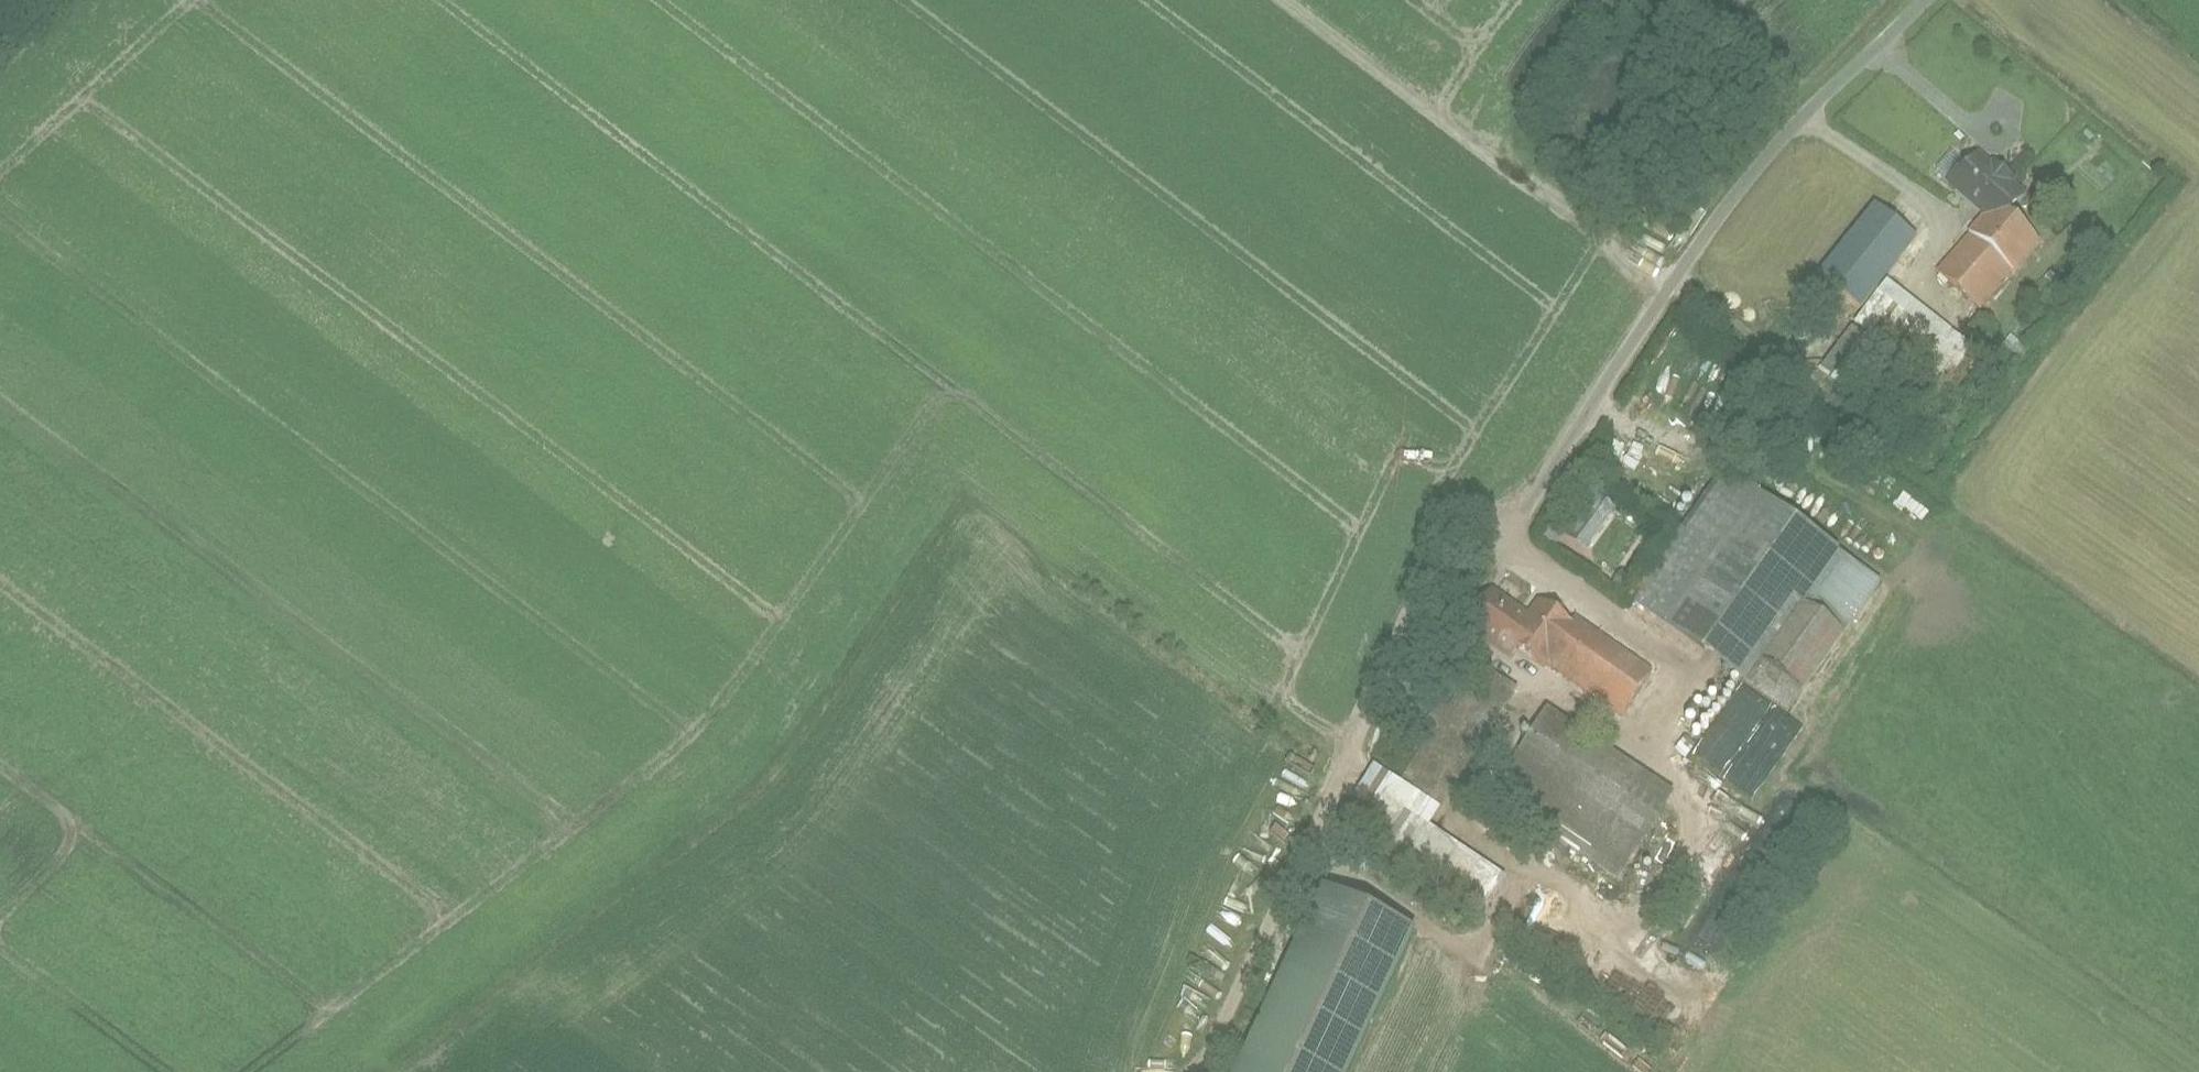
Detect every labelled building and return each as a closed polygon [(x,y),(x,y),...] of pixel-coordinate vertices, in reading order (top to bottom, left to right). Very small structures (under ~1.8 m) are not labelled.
[(1973,160),(1943,197),(1957,209),(1988,172),(1973,160)] [(1936,278),(1980,315),(2040,244),(1996,207),(1936,278)] [(1859,400),(1890,356),(1940,391),(1969,350),(1884,291),(1894,276),(1888,271),(1904,248),(1868,222),(1843,257),(1861,269),(1849,286),(1870,300),(1819,372),(1859,400)] [(1618,446),(1605,468),(1616,474),(1629,452),(1618,446)] [(1711,476),(1626,609),(1744,684),(1758,662),(1806,692),(1876,582),(1711,476)] [(1885,498),(1899,502),(1904,487),(1890,483),(1885,498)] [(1605,505),(1577,547),(1593,558),(1621,516),(1605,505)] [(1485,600),(1464,635),(1526,671),(1537,652),(1631,708),(1650,676),(1543,613),(1534,629),(1485,600)] [(1501,691),(1471,673),(1427,746),(1457,764),(1501,691)] [(1742,700),(1697,765),(1758,807),(1803,741),(1742,700)] [(1537,715),(1498,779),(1623,855),(1662,791),(1537,715)] [(1324,731),(1311,738),(1318,750),(1331,743),(1324,731)] [(1443,815),(1456,794),(1416,771),(1404,793),(1443,815)] [(1508,871),(1387,792),(1365,827),(1486,905),(1508,871)] [(1717,906),(1725,879),(1714,876),(1706,902),(1717,906)] [(1424,941),(1336,901),(1258,1071),(1364,1071),(1424,941)]
